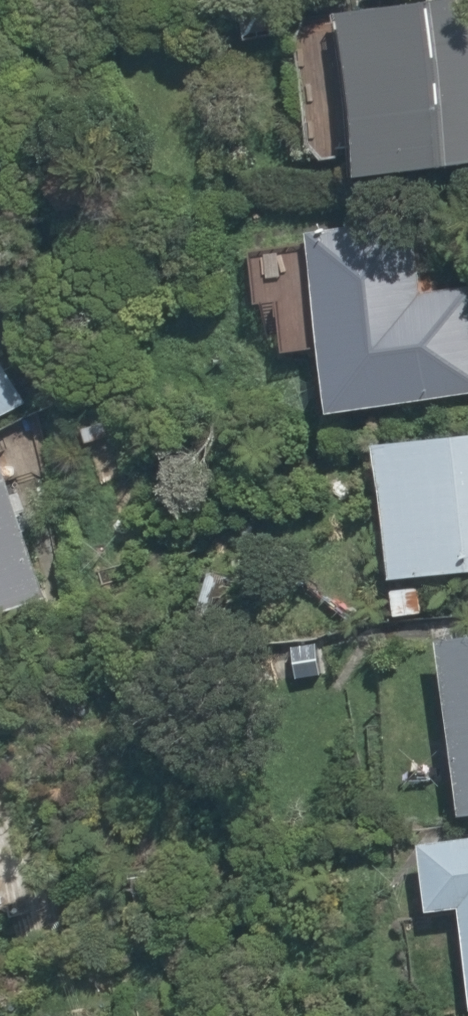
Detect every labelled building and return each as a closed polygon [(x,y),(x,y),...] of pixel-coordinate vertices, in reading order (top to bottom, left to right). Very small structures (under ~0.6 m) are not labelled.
[(299,157),(337,154),(339,173),(467,164),(467,42),(445,44),(441,0),(434,0),(326,8),(330,50),(291,53),(299,157)] [(360,271),(356,222),(298,227),(315,411),(467,397),(467,280),(413,285),(411,266),(360,271)] [(17,405),(0,375),(0,415),(17,405)] [(387,571),(467,562),(467,424),(371,435),(387,571)] [(49,587),(0,467),(0,607),(49,587)] [(434,634),(457,812),(467,810),(467,630),(434,634)] [(404,847),(414,912),(448,908),(460,993),(467,992),(467,837),(404,847)]
